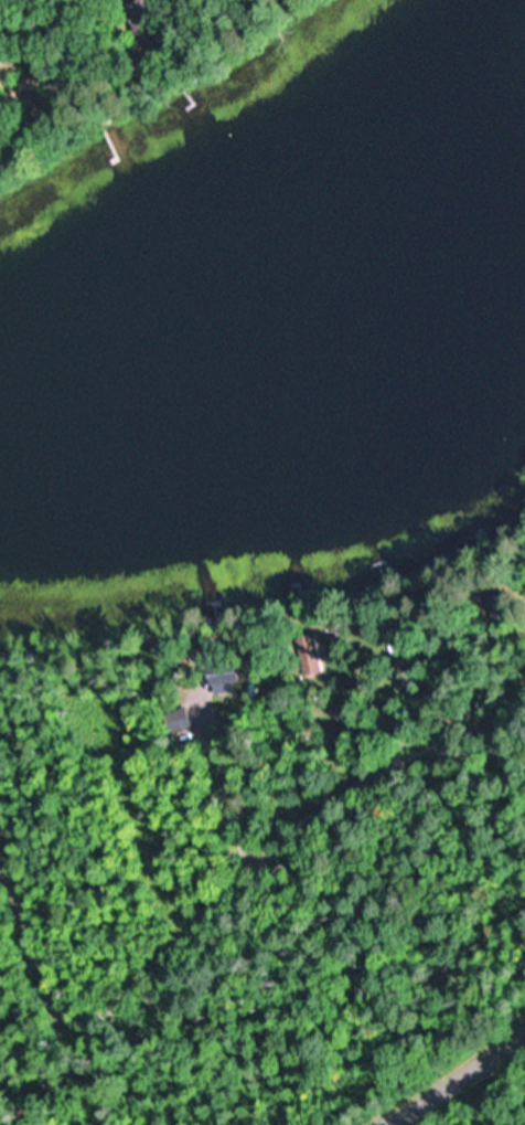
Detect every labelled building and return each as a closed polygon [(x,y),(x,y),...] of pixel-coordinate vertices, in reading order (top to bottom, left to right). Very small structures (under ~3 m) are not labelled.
[(319,634),(299,637),(304,676),(325,672),(319,634)]
